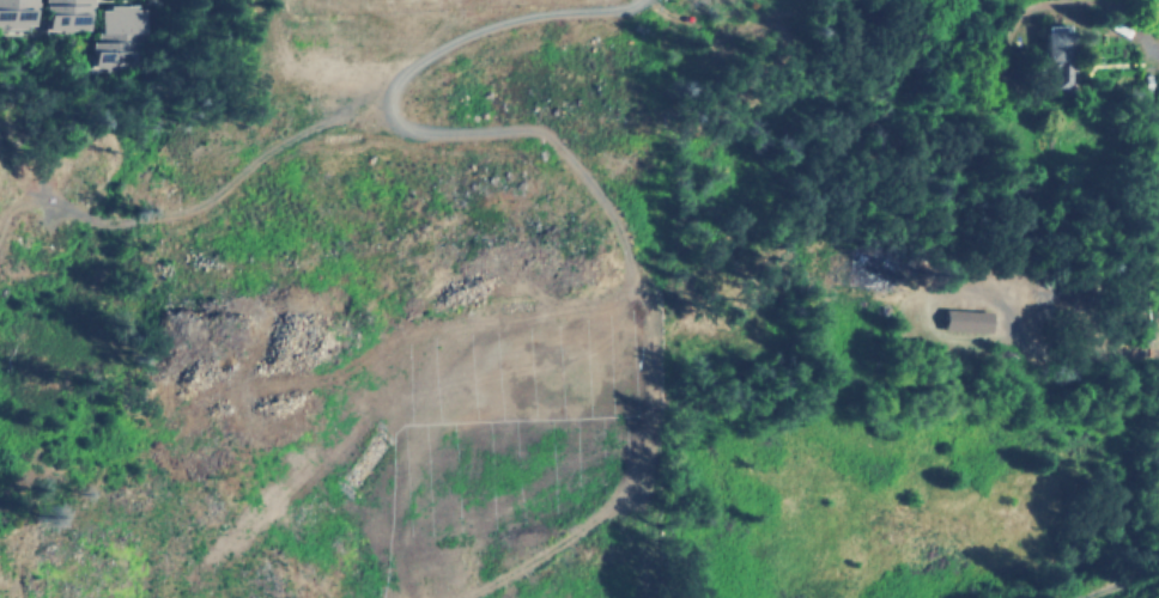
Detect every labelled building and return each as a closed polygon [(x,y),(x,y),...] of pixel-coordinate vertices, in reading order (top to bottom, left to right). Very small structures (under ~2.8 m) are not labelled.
[(30,29),(30,0),(0,0),(0,28),(30,29)] [(44,30),(89,31),(89,0),(45,0),(44,30)] [(97,41),(91,41),(91,66),(133,66),(133,47),(141,48),(141,5),(97,5),(97,41)] [(1042,61),(1050,61),(1051,90),(1069,89),(1068,24),(1042,25),(1042,61)] [(984,329),(984,310),(935,310),(935,329),(984,329)]
